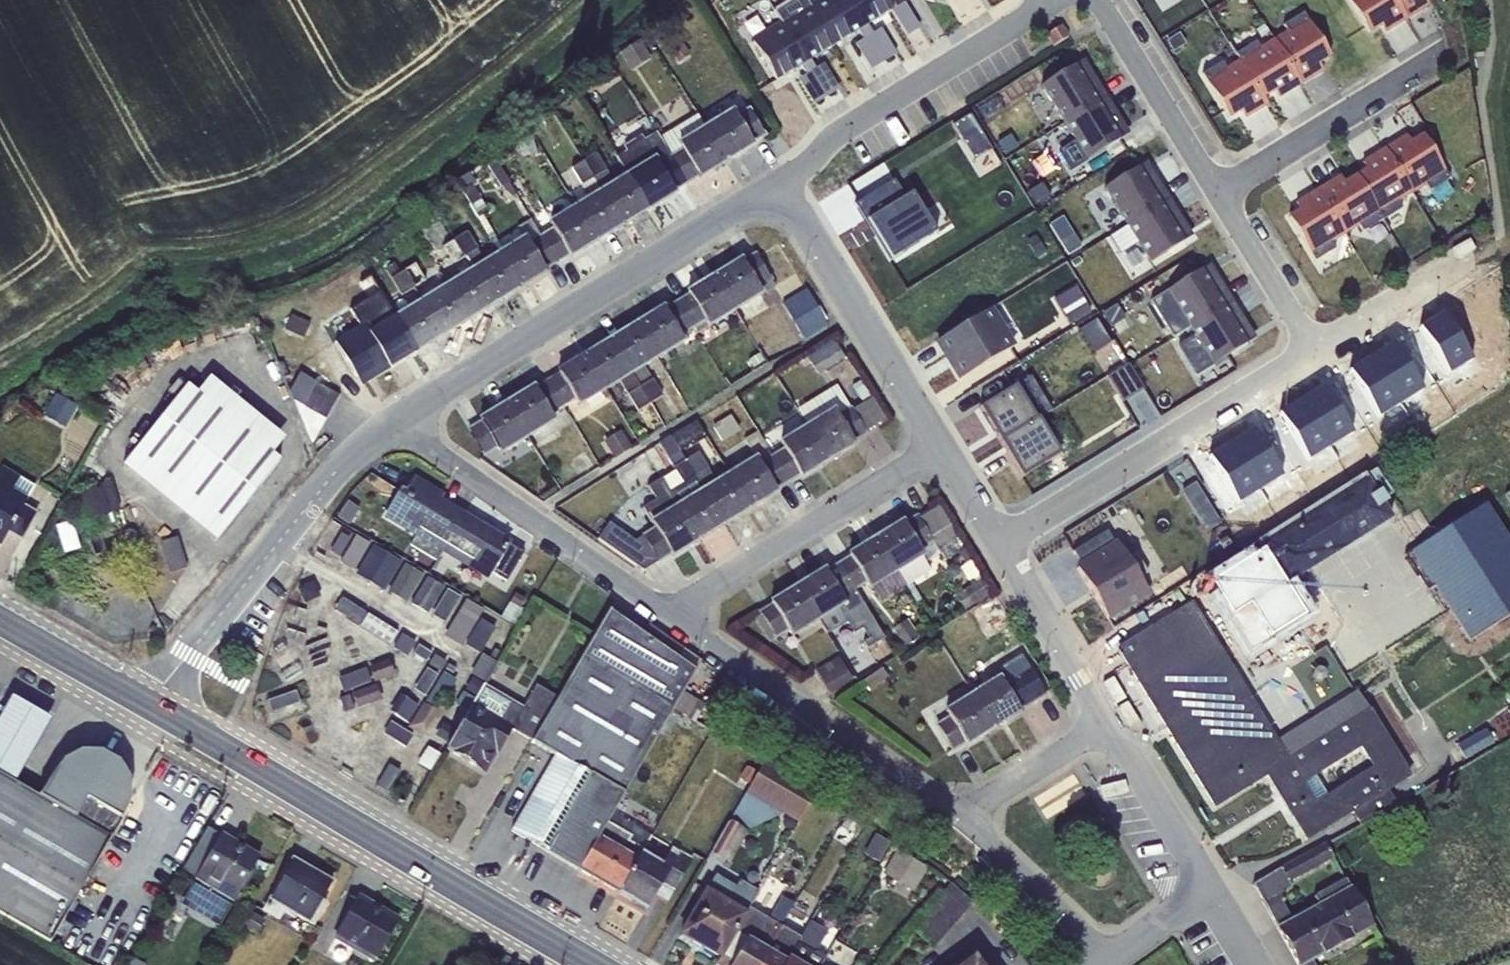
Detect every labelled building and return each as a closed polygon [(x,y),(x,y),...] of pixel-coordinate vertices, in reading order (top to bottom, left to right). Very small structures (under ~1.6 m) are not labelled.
[(808,6),(805,0),(790,0),(773,10),(780,23),(808,6)] [(808,6),(833,46),(857,32),(862,40),(867,37),(844,0),(818,0),(808,6)] [(867,37),(872,34),(866,26),(891,11),(884,0),(844,0),(867,37)] [(891,11),(895,8),(890,0),(884,0),(891,11)] [(1393,0),(1347,0),(1367,33),(1379,26),(1383,33),(1405,19),(1393,0)] [(1405,19),(1428,6),(1424,0),(1393,0),(1405,19)] [(895,8),(891,11),(907,36),(919,29),(903,3),(895,8)] [(808,6),(780,23),(810,72),(815,69),(809,61),(833,46),(808,6)] [(1286,31),(1272,40),(1299,85),(1322,71),(1317,64),(1329,57),(1303,13),(1283,26),(1286,31)] [(810,72),(780,23),(750,41),(775,82),(800,67),(805,75),(810,72)] [(872,34),(867,37),(883,63),(895,55),(880,29),(872,34)] [(867,37),(862,40),(854,45),(870,71),(883,63),(867,37)] [(678,39),(667,47),(678,63),(689,56),(678,39)] [(1299,85),(1272,40),(1259,48),(1255,42),(1236,54),(1239,60),(1262,97),(1273,91),(1277,98),(1299,85)] [(639,41),(620,55),(630,72),(650,59),(639,41)] [(1083,60),(1074,65),(1078,71),(1085,67),(1105,99),(1124,129),(1117,133),(1120,139),(1129,134),(1106,98),(1083,60)] [(1262,97),(1239,60),(1226,68),(1222,62),(1201,75),(1227,118),(1239,111),(1243,118),(1266,104),(1262,97)] [(815,69),(810,72),(825,98),(838,90),(823,64),(815,69)] [(1063,124),(1105,99),(1085,67),(1078,71),(1074,65),(1040,86),(1063,124)] [(810,72),(805,75),(797,80),(813,106),(825,98),(810,72)] [(1105,99),(1063,124),(1074,142),(1086,160),(1120,139),(1117,133),(1124,129),(1105,99)] [(732,110),(703,127),(726,163),(752,146),(751,144),(764,136),(750,113),(751,113),(748,108),(735,117),(732,110)] [(726,163),(703,127),(696,115),(657,138),(685,184),(697,176),(699,179),(726,163)] [(627,175),(646,212),(674,194),(673,192),(685,184),(655,135),(643,142),(640,138),(622,149),(625,153),(616,158),(627,175)] [(1011,136),(997,144),(1005,157),(1019,149),(1011,136)] [(1406,136),(1384,150),(1411,194),(1424,186),(1428,192),(1448,180),(1422,136),(1410,143),(1406,136)] [(531,138),(515,142),(520,159),(535,155),(531,138)] [(1074,142),(1058,152),(1070,172),(1087,162),(1086,160),(1074,142)] [(1366,170),(1355,177),(1381,221),(1401,209),(1397,202),(1411,194),(1384,150),(1361,163),(1366,170)] [(595,154),(582,162),(622,226),(646,212),(627,175),(613,184),(595,154)] [(494,162),(482,169),(496,191),(501,188),(511,199),(515,197),(494,162)] [(622,226),(582,162),(570,170),(587,198),(574,206),(598,241),(622,226)] [(1180,236),(1183,242),(1192,236),(1170,200),(1146,162),(1138,168),(1142,173),(1148,169),(1168,201),(1187,231),(1180,236)] [(1126,226),(1168,201),(1148,169),(1142,173),(1138,168),(1103,189),(1126,226)] [(468,175),(453,184),(489,241),(494,239),(481,216),(487,213),(471,188),(475,185),(468,175)] [(512,182),(509,184),(530,219),(536,216),(525,197),(527,196),(518,179),(516,177),(510,180),(512,182)] [(1339,177),(1317,190),(1343,234),(1357,226),(1362,233),(1381,221),(1355,177),(1344,184),(1339,177)] [(893,180),(853,205),(888,262),(935,233),(911,193),(904,198),(893,180)] [(1042,185),(1028,193),(1036,206),(1050,199),(1042,185)] [(1343,234),(1317,190),(1295,204),(1299,211),(1287,218),(1314,262),(1334,249),(1330,242),(1343,234)] [(1168,201),(1126,226),(1136,243),(1149,263),(1183,242),(1180,236),(1187,231),(1168,201)] [(552,229),(539,237),(556,263),(568,256),(570,258),(598,241),(574,206),(547,223),(552,229)] [(524,237),(496,254),(518,290),(545,273),(543,271),(556,263),(539,237),(530,221),(517,228),(524,237)] [(1136,243),(1126,226),(1110,237),(1120,253),(1136,243)] [(466,234),(453,241),(493,305),(518,290),(496,254),(482,262),(466,234)] [(1035,235),(1025,242),(1036,260),(1046,253),(1035,235)] [(1073,235),(1059,243),(1068,257),(1081,249),(1073,235)] [(493,305),(453,241),(441,249),(459,277),(452,281),(445,285),(467,321),(493,305)] [(740,260),(713,276),(735,311),(774,287),(754,254),(741,262),(740,260)] [(412,289),(402,272),(400,273),(394,263),(385,269),(390,278),(389,279),(400,296),(412,289)] [(1201,270),(1204,276),(1211,271),(1231,302),(1250,334),(1243,338),(1247,344),(1255,339),(1232,301),(1209,264),(1201,270)] [(414,265),(402,272),(412,289),(424,282),(414,265)] [(445,285),(452,281),(445,270),(438,273),(445,285)] [(1190,329),(1231,302),(1211,271),(1204,276),(1201,270),(1166,290),(1190,329)] [(688,295),(676,303),(692,329),(695,335),(735,311),(713,276),(687,293),(688,295)] [(445,285),(420,301),(441,337),(467,321),(445,285)] [(1075,286),(1054,299),(1069,325),(1090,311),(1075,286)] [(785,309),(808,295),(805,290),(781,304),(785,309)] [(416,353),(394,317),(379,292),(349,310),(359,326),(333,342),(359,384),(388,366),(389,369),(416,353)] [(808,295),(785,309),(804,340),(826,327),(808,295)] [(420,301),(394,317),(416,353),(441,337),(420,301)] [(1231,302),(1190,329),(1193,335),(1212,365),(1247,344),(1243,338),(1250,334),(1231,302)] [(662,308),(634,325),(656,358),(684,342),(680,336),(692,329),(676,303),(663,310),(662,308)] [(1116,305),(1102,313),(1111,328),(1125,320),(1116,305)] [(992,307),(937,341),(960,379),(1015,345),(992,307)] [(290,317),(284,331),(303,339),(309,325),(290,317)] [(634,325),(609,340),(649,403),(661,397),(643,367),(656,358),(634,325)] [(763,346),(757,350),(766,364),(799,343),(794,334),(771,348),(763,346)] [(1193,335),(1177,345),(1196,376),(1212,365),(1193,335)] [(609,340),(584,356),(605,391),(621,382),(636,411),(649,403),(609,340)] [(831,340),(806,357),(817,376),(843,358),(831,340)] [(559,374),(547,382),(563,409),(574,402),(578,408),(605,391),(584,356),(557,372),(559,374)] [(1128,365),(1107,378),(1122,403),(1143,390),(1128,365)] [(302,409),(317,384),(299,374),(289,393),(293,404),(302,409)] [(1030,377),(1015,386),(1033,415),(1048,406),(1030,377)] [(208,379),(195,395),(271,455),(284,439),(208,379)] [(851,386),(863,405),(871,400),(872,399),(861,380),(851,386)] [(532,387),(506,403),(528,439),(554,423),(550,417),(563,409),(547,382),(534,389),(532,387)] [(317,384),(302,409),(297,418),(311,446),(338,396),(317,384)] [(806,426),(827,461),(854,445),(852,442),(865,434),(885,422),(871,400),(863,405),(852,412),(836,386),(796,410),(806,426)] [(1015,386),(978,408),(999,443),(1037,418),(1050,410),(1048,406),(1033,415),(1015,386)] [(271,455),(195,395),(186,387),(122,466),(122,467),(135,451),(226,525),(214,540),(215,541),(279,461),(271,455)] [(55,395),(42,417),(64,428),(76,407),(55,395)] [(528,439),(506,403),(479,420),(480,422),(468,430),(483,456),(496,448),(500,456),(528,439)] [(729,417),(712,427),(721,443),(739,433),(729,417)] [(1060,455),(1037,418),(999,443),(1021,479),(1060,455)] [(669,437),(679,452),(706,438),(695,421),(669,437)] [(806,426),(767,450),(787,483),(799,475),(801,478),(827,461),(806,426)] [(620,431),(603,442),(613,458),(630,448),(620,431)] [(743,440),(754,458),(767,450),(756,432),(743,440)] [(684,461),(679,452),(668,439),(658,445),(682,484),(668,492),(698,541),(723,526),(684,461)] [(754,458),(727,474),(748,510),(776,493),(774,490),(787,483),(767,450),(754,458)] [(135,451),(122,467),(214,540),(226,525),(135,451)] [(696,454),(684,461),(723,526),(748,510),(727,474),(713,483),(696,454)] [(7,532),(20,540),(36,514),(24,506),(27,501),(10,491),(18,477),(2,468),(0,472),(0,544),(7,532)] [(1372,470),(1198,579),(1203,587),(1211,582),(1245,641),(1300,607),(1288,586),(1393,521),(1383,506),(1392,501),(1372,470)] [(441,550),(462,516),(437,501),(441,496),(414,480),(404,495),(400,492),(385,517),(415,535),(441,550)] [(698,541),(668,492),(660,480),(647,488),(655,501),(642,509),(654,529),(634,541),(608,523),(597,540),(642,572),(670,555),(671,557),(698,541)] [(99,488),(75,496),(83,523),(120,510),(111,481),(98,485),(99,488)] [(1195,515),(1209,507),(1196,485),(1181,494),(1195,515)] [(347,500),(335,517),(348,526),(360,508),(347,500)] [(901,522),(875,538),(904,586),(911,582),(929,570),(925,564),(940,554),(935,547),(955,535),(950,526),(937,505),(903,524),(901,522)] [(1403,562),(1413,578),(1416,576),(1425,591),(1432,587),(1466,643),(1509,616),(1509,545),(1485,505),(1404,555),(1406,560),(1403,562)] [(1209,507),(1195,515),(1205,532),(1219,524),(1209,507)] [(462,516),(441,550),(488,579),(492,573),(505,581),(523,552),(462,516)] [(71,522),(54,527),(63,555),(80,550),(71,522)] [(1106,532),(1101,535),(1109,549),(1114,546),(1106,532)] [(356,535),(340,563),(354,571),(370,544),(356,535)] [(441,550),(415,535),(409,545),(435,561),(441,550)] [(1109,549),(1101,535),(1072,552),(1080,566),(1076,569),(1107,619),(1147,593),(1139,580),(1127,560),(1117,544),(1114,546),(1109,549)] [(176,537),(159,543),(169,574),(186,569),(176,537)] [(850,557),(837,565),(853,590),(867,583),(879,602),(904,586),(875,538),(848,554),(850,557)] [(957,538),(938,549),(945,561),(957,554),(964,566),(959,569),(967,583),(972,580),(975,584),(954,596),(963,611),(989,593),(957,538)] [(374,545),(355,575),(383,592),(402,563),(374,545)] [(1136,555),(1127,560),(1139,580),(1148,575),(1136,555)] [(404,564),(387,591),(406,603),(422,576),(404,564)] [(823,570),(797,586),(819,622),(826,635),(846,623),(852,634),(861,629),(868,640),(863,643),(866,649),(883,640),(853,590),(837,565),(825,572),(823,570)] [(427,576),(410,604),(427,614),(444,586),(427,576)] [(911,582),(904,586),(916,603),(922,599),(911,582)] [(819,622),(797,586),(770,602),(771,605),(759,613),(761,616),(775,639),(786,632),(791,639),(819,622)] [(447,590),(431,616),(444,624),(460,598),(447,590)] [(994,597),(971,611),(985,634),(1008,621),(994,597)] [(341,599),(334,611),(358,626),(366,614),(341,599)] [(466,600),(444,637),(462,647),(483,610),(466,600)] [(1267,776),(1370,715),(1356,692),(1275,741),(1192,605),(1118,650),(1214,807),(1267,776)] [(557,699),(532,742),(555,755),(510,831),(578,871),(606,823),(612,814),(672,711),(683,692),(700,661),(648,625),(641,635),(608,611),(557,699)] [(371,615),(361,630),(390,648),(400,633),(371,615)] [(775,639),(761,616),(754,620),(768,643),(775,639)] [(480,620),(465,646),(480,654),(495,629),(480,620)] [(905,621),(892,630),(902,648),(917,639),(905,621)] [(401,634),(392,649),(406,658),(416,643),(401,634)] [(482,654),(469,675),(484,684),(496,663),(482,654)] [(997,678),(971,694),(993,729),(1019,713),(1018,710),(1044,694),(1020,655),(993,672),(997,678)] [(837,658),(814,671),(829,694),(851,680),(837,658)] [(390,660),(367,667),(373,684),(395,676),(390,660)] [(426,668),(412,690),(423,697),(438,676),(426,668)] [(444,669),(433,687),(446,694),(457,677),(444,669)] [(881,669),(862,682),(868,692),(888,678),(881,669)] [(375,684),(351,695),(358,710),(382,700),(375,684)] [(532,742),(557,699),(535,687),(522,709),(483,685),(445,750),(482,772),(494,751),(497,753),(510,730),(532,742)] [(295,692),(266,702),(271,715),(299,705),(295,692)] [(683,692),(672,711),(687,719),(698,702),(683,692)] [(399,694),(388,712),(407,723),(418,706),(399,694)] [(993,729),(971,694),(943,711),(947,718),(936,725),(951,751),(964,743),(966,746),(993,729)] [(0,717),(0,774),(8,778),(8,780),(13,783),(49,720),(11,698),(0,717)] [(423,702),(408,726),(422,736),(438,712),(423,702)] [(1396,806),(1388,792),(1410,778),(1370,715),(1267,776),(1306,840),(1351,812),(1359,826),(1396,806)] [(389,721),(380,733),(402,747),(410,735),(389,721)] [(1484,730),(1456,746),(1463,760),(1492,744),(1484,730)] [(50,943),(120,821),(129,801),(128,781),(117,764),(99,753),(79,753),(62,762),(49,779),(38,797),(37,797),(13,783),(8,780),(8,778),(0,774),(0,914),(50,943)] [(763,762),(708,854),(729,865),(739,847),(746,833),(743,831),(780,814),(796,823),(814,793),(763,762)] [(849,813),(840,828),(852,836),(861,821),(849,813)] [(612,814),(606,823),(630,837),(627,842),(641,850),(649,836),(612,814)] [(606,823),(578,871),(616,893),(640,853),(641,850),(627,842),(630,837),(606,823)] [(195,878),(219,836),(206,828),(181,870),(195,878)] [(219,836),(195,878),(179,904),(218,928),(231,906),(229,905),(231,902),(235,905),(254,872),(251,871),(258,859),(219,836)] [(1252,885),(1297,964),(1313,964),(1311,962),(1372,929),(1345,880),(1312,897),(1318,905),(1291,920),(1281,904),(1283,902),(1279,896),(1290,890),(1287,883),(1333,859),(1325,845),(1252,885)] [(640,853),(616,893),(645,910),(653,896),(660,884),(671,891),(690,858),(672,848),(661,865),(640,853)] [(895,851),(881,874),(913,893),(927,869),(895,851)] [(268,897),(261,912),(277,922),(282,914),(293,920),(294,917),(311,927),(325,904),(320,901),(331,883),(292,860),(270,898),(268,897)] [(719,958),(748,909),(758,892),(739,881),(735,888),(714,877),(680,935),(719,958)] [(660,884),(653,896),(667,904),(674,892),(671,891),(660,884)] [(950,884),(913,926),(935,945),(972,904),(950,884)] [(719,958),(715,964),(759,964),(781,929),(795,905),(781,897),(767,920),(748,909),(719,958)] [(357,898),(333,940),(374,964),(376,961),(374,960),(396,921),(357,898)] [(250,912),(241,927),(255,936),(264,921),(250,912)] [(785,964),(820,964),(824,958),(816,954),(827,932),(810,922),(800,939),(785,964)] [(759,964),(785,964),(800,939),(781,929),(759,964)] [(973,957),(962,964),(979,964),(973,957)]
